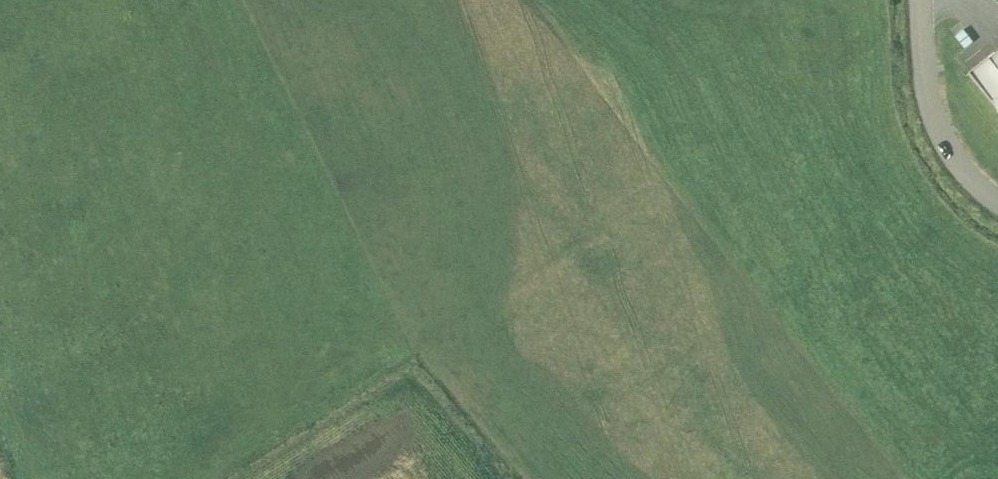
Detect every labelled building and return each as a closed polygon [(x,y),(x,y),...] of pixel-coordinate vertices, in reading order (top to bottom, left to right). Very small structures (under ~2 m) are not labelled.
[(967,71),(997,108),(997,46),(996,48),(967,71)]
